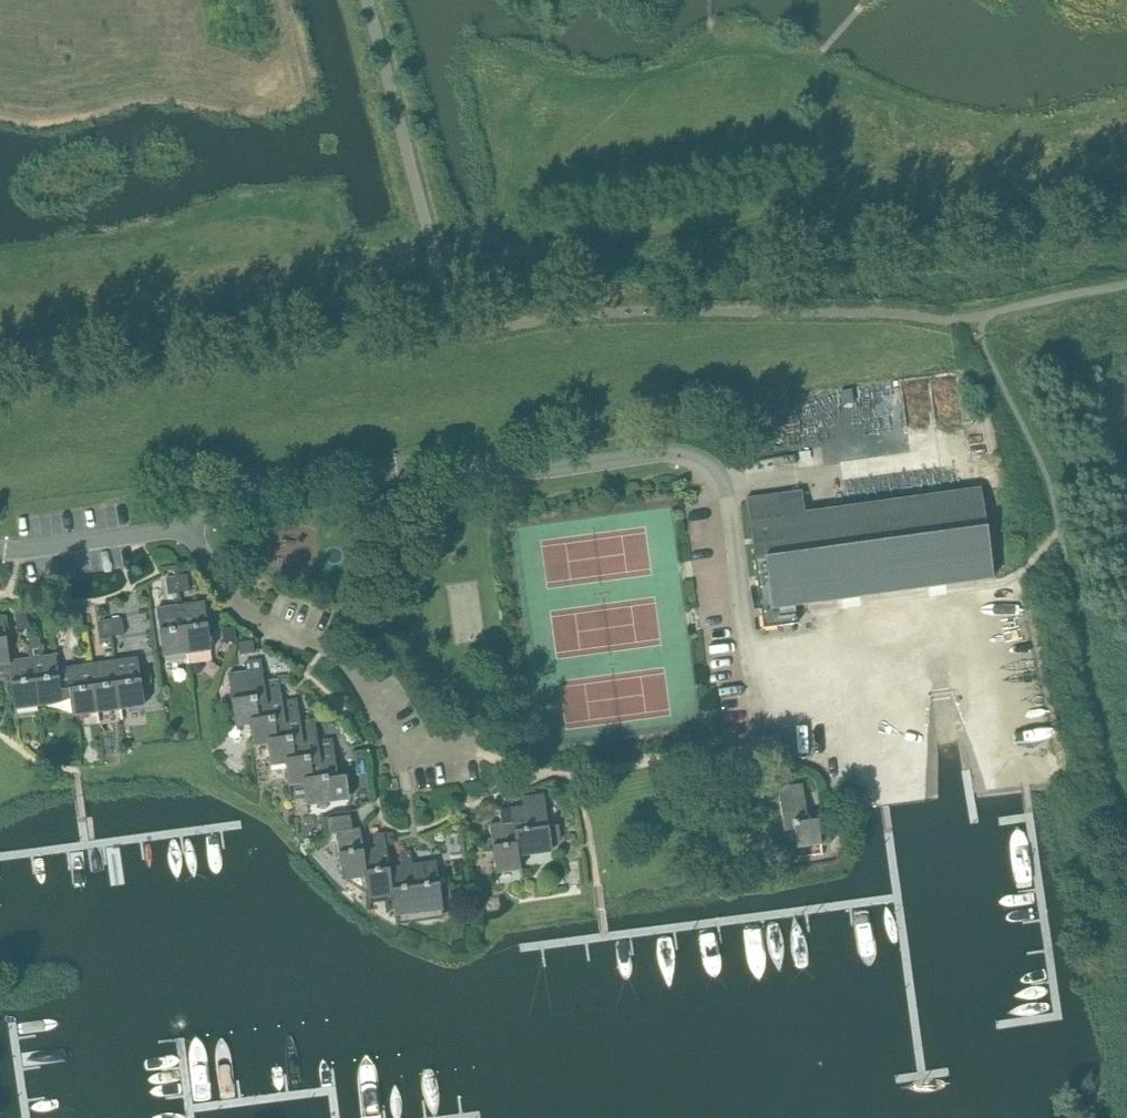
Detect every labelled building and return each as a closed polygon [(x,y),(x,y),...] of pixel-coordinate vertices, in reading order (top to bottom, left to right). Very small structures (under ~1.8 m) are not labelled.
[(780,494),(744,499),(753,562),(764,629),(796,624),(794,608),(811,606),(993,581),(992,571),(980,489),(846,507),(804,513),(801,491),(780,494)] [(176,577),(177,594),(189,593),(187,576),(176,577)] [(166,595),(177,594),(176,577),(164,579),(166,595)] [(178,606),(186,657),(210,653),(203,602),(178,606)] [(162,660),(186,657),(178,606),(155,609),(162,660)] [(68,612),(71,631),(83,630),(80,610),(68,612)] [(14,616),(17,636),(29,634),(26,614),(14,616)] [(109,622),(110,636),(123,635),(121,620),(109,622)] [(109,622),(98,623),(99,639),(110,638),(110,636),(109,622)] [(239,655),(253,654),(253,642),(238,643),(239,655)] [(40,650),(31,651),(32,658),(39,709),(39,708),(62,705),(60,693),(57,669),(55,655),(41,657),(40,650)] [(30,659),(7,662),(8,667),(13,712),(39,709),(32,658),(30,659)] [(137,658),(113,661),(115,679),(120,712),(121,712),(144,708),(141,685),(150,684),(149,671),(139,672),(137,658)] [(239,700),(231,701),(234,729),(249,727),(252,749),(267,747),(273,746),(271,729),(285,727),(282,701),(281,701),(279,686),(279,681),(279,679),(264,681),(261,660),(244,662),(245,672),(235,674),(239,700)] [(112,661),(90,664),(97,715),(120,712),(115,679),(113,661),(112,661)] [(88,664),(57,669),(60,693),(68,692),(72,718),(97,715),(90,664),(88,664)] [(273,746),(267,747),(270,768),(285,766),(291,766),(289,749),(303,747),(300,722),(299,722),(299,720),(296,700),(282,701),(285,727),(271,729),(273,746)] [(291,766),(285,766),(288,788),(303,786),(308,785),(307,768),(320,767),(317,741),(317,740),(314,720),(300,722),(303,747),(289,749),(291,766)] [(308,785),(303,786),(306,807),(348,802),(346,780),(345,777),(337,778),(335,760),(332,739),(317,741),(320,767),(307,768),(308,785)] [(363,766),(354,767),(355,776),(364,775),(363,766)] [(777,788),(785,851),(821,847),(822,856),(831,854),(827,819),(807,822),(802,785),(777,788)] [(511,808),(516,841),(524,840),(526,857),(552,854),(550,841),(560,840),(558,827),(538,829),(535,805),(511,808)] [(520,872),(516,841),(511,808),(498,810),(500,823),(488,825),(490,839),(481,841),(483,855),(492,853),(495,875),(520,872)] [(333,819),(322,820),(323,835),(335,834),(341,882),(365,879),(361,851),(358,829),(346,831),(344,817),(333,819)] [(363,851),(361,851),(365,879),(368,900),(391,897),(387,868),(383,834),(372,836),(374,849),(363,851)] [(389,868),(387,868),(391,897),(394,919),(395,919),(396,926),(420,923),(442,920),(441,912),(443,912),(442,905),(451,904),(448,875),(437,876),(435,862),(412,865),(410,851),(399,852),(401,867),(389,868)]
